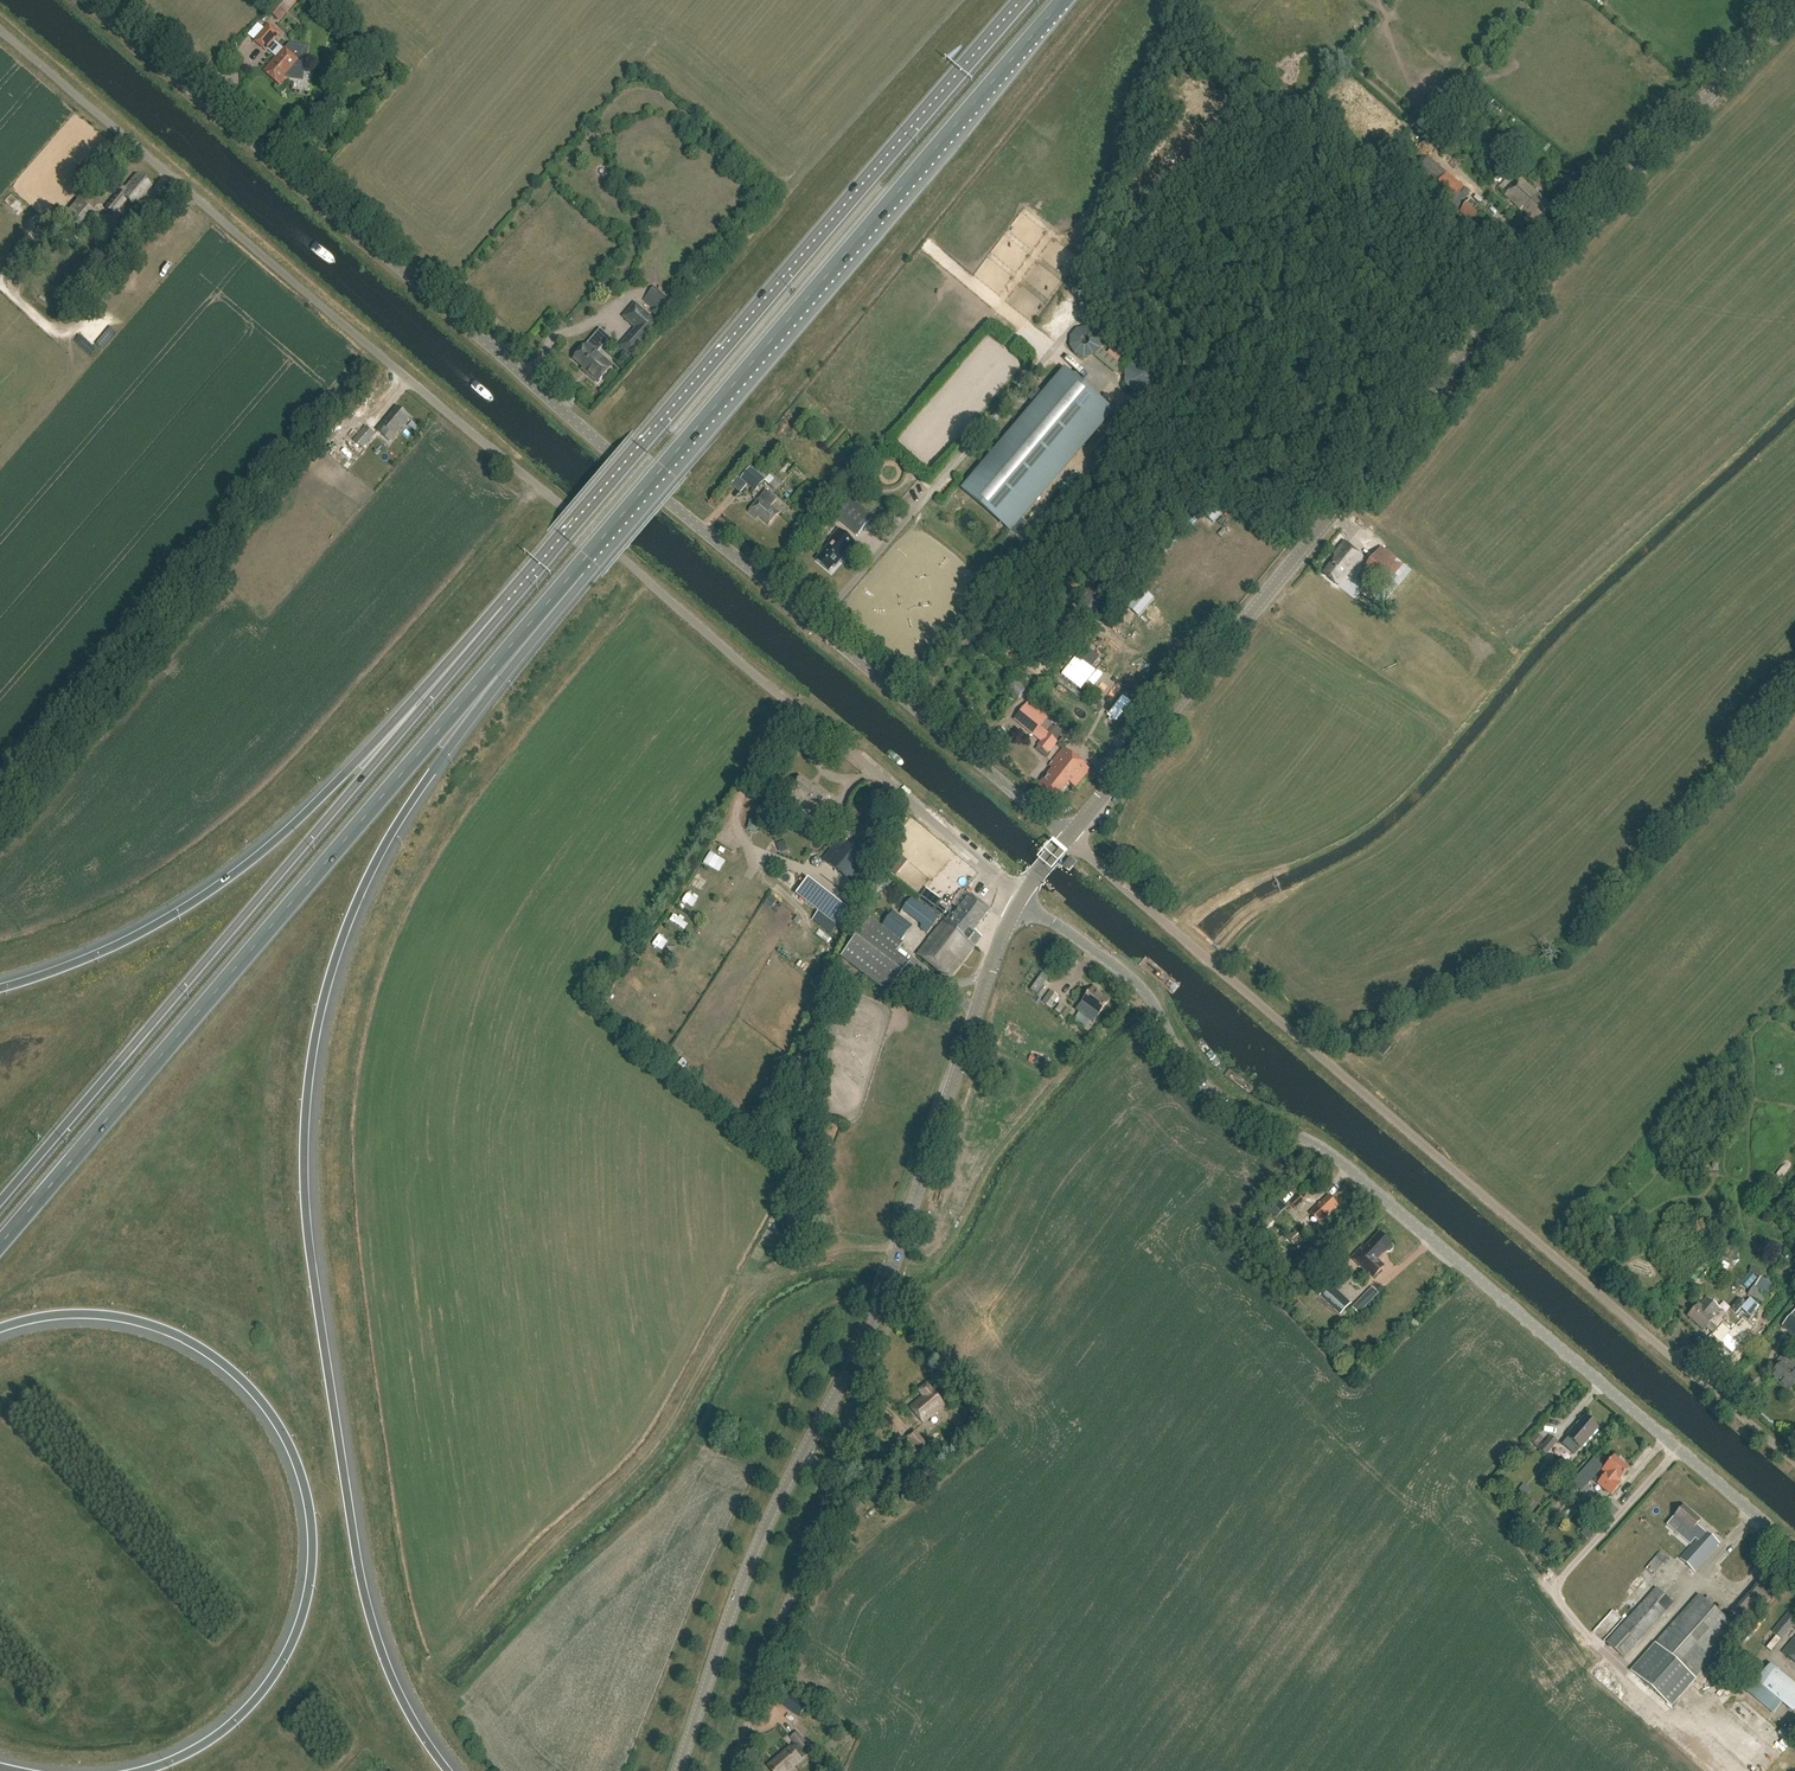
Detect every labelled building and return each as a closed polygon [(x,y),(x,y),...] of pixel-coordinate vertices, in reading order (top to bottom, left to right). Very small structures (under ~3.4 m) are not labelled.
[(268,13),(279,23),(298,0),(279,0),(268,13)] [(281,36),(269,25),(254,42),(267,53),(269,50),(278,58),(264,73),(281,87),(291,76),(296,70),(303,62),(286,47),(285,48),(277,41),(281,36)] [(1464,189),(1429,159),(1413,177),(1448,208),(1464,189)] [(150,187),(137,175),(124,189),(122,187),(104,208),(110,213),(122,198),(133,207),(128,213),(135,219),(144,208),(138,202),(150,187)] [(1540,197),(1521,180),(1506,197),(1523,213),(1525,211),(1529,215),(1527,217),(1537,226),(1553,209),(1543,200),(1542,201),(1539,199),(1540,197)] [(95,215),(77,200),(59,223),(77,237),(95,215)] [(1493,219),(1470,200),(1459,212),(1482,232),(1493,219)] [(105,268),(100,264),(89,278),(94,282),(105,268)] [(644,300),(663,317),(668,311),(664,308),(671,301),(655,287),(644,300)] [(632,357),(661,326),(636,303),(623,317),(635,328),(619,345),(632,357)] [(613,366),(596,352),(597,351),(597,349),(591,344),(590,345),(589,346),(588,344),(574,360),(584,368),(585,367),(590,372),(588,375),(598,383),(613,366)] [(1121,363),(1126,357),(1115,349),(1110,356),(1121,363)] [(1107,361),(1111,355),(1103,350),(1099,356),(1107,361)] [(1157,394),(1159,368),(1131,366),(1129,391),(1157,394)] [(962,489),(1010,531),(1112,414),(1065,372),(962,489)] [(409,418),(396,407),(381,425),(385,429),(380,434),(389,441),(409,418)] [(375,434),(366,427),(354,441),(363,449),(375,434)] [(757,474),(750,468),(740,480),(738,478),(731,485),(740,493),(747,485),(755,492),(765,481),(763,480),(766,476),(760,471),(757,474)] [(1073,488),(1064,496),(1070,502),(1079,494),(1073,488)] [(777,500),(767,492),(750,513),(757,519),(758,517),(769,525),(779,513),(771,507),(777,500)] [(802,517),(815,505),(808,497),(795,509),(802,517)] [(874,517),(852,498),(835,518),(857,537),(874,517)] [(855,544),(838,530),(829,541),(831,543),(816,561),(829,571),(833,566),(835,567),(855,544)] [(1363,561),(1344,545),(1334,557),(1335,563),(1323,577),(1337,588),(1349,574),(1351,575),(1363,561)] [(1403,566),(1381,548),(1363,570),(1385,587),(1403,566)] [(574,577),(567,587),(572,590),(579,581),(574,577)] [(1091,612),(1103,596),(1095,590),(1083,606),(1091,612)] [(1096,675),(1098,674),(1079,657),(1063,674),(1089,699),(1104,683),(1096,675)] [(1042,740),(1049,733),(1042,727),(1036,733),(1042,740)] [(1055,757),(1063,745),(1053,739),(1045,751),(1055,757)] [(1091,771),(1065,749),(1050,767),(1053,770),(1038,787),(1055,802),(1070,784),(1076,789),(1091,771)] [(814,789),(800,778),(787,795),(796,802),(795,804),(813,818),(829,797),(816,787),(814,789)] [(742,812),(742,819),(743,827),(746,834),(750,840),(753,845),(764,825),(742,812)] [(764,825),(753,845),(756,853),(758,858),(759,861),(778,834),(764,825)] [(870,864),(838,838),(821,860),(854,885),(870,864)] [(727,864),(711,854),(706,863),(721,873),(727,864)] [(1076,863),(1070,858),(1063,867),(1069,872),(1076,863)] [(880,876),(870,892),(876,895),(882,885),(887,888),(891,882),(886,879),(880,876)] [(789,891),(792,880),(785,878),(781,888),(789,891)] [(808,879),(796,895),(844,932),(856,916),(808,879)] [(957,936),(973,948),(981,937),(974,932),(990,911),(969,895),(952,917),(949,915),(950,913),(948,912),(949,905),(941,907),(939,905),(942,901),(926,889),(918,900),(931,909),(931,910),(944,920),(960,932),(957,936)] [(777,890),(755,923),(771,934),(792,899),(777,890)] [(938,918),(911,898),(899,914),(925,934),(938,918)] [(912,926),(892,911),(881,926),(900,941),(912,926)] [(904,945),(871,919),(842,957),(889,994),(910,965),(897,955),(904,945)] [(952,976),(973,948),(957,936),(960,932),(944,920),(917,956),(941,974),(952,976)] [(829,938),(825,947),(834,951),(838,942),(829,938)] [(1102,982),(1104,971),(1092,970),(1091,980),(1102,982)] [(1043,974),(1031,990),(1037,994),(1049,978),(1043,974)] [(1101,986),(1096,982),(1084,998),(1102,1011),(1112,997),(1099,988),(1101,986)] [(725,983),(717,994),(728,1001),(735,990),(725,983)] [(1059,996),(1051,990),(1042,1003),(1050,1009),(1059,996)] [(1062,1016),(1068,1008),(1063,1004),(1057,1012),(1062,1016)] [(1058,1034),(1054,1040),(1069,1051),(1073,1045),(1058,1034)] [(1392,1049),(1384,1041),(1377,1049),(1384,1057),(1392,1049)] [(1341,1204),(1331,1194),(1315,1212),(1325,1221),(1341,1204)] [(804,1224),(796,1210),(784,1217),(792,1231),(804,1224)] [(936,1241),(941,1245),(954,1230),(949,1225),(936,1241)] [(1391,1244),(1379,1233),(1365,1248),(1362,1246),(1351,1258),(1372,1277),(1382,1266),(1376,1260),(1385,1250),(1387,1252),(1390,1252),(1393,1249),(1393,1246),(1391,1244)] [(1351,1303),(1330,1284),(1319,1296),(1340,1316),(1351,1303)] [(1767,1295),(1754,1287),(1749,1296),(1762,1304),(1767,1295)] [(1378,1294),(1372,1288),(1352,1308),(1358,1315),(1378,1294)] [(1720,1309),(1706,1297),(1700,1305),(1698,1304),(1687,1317),(1704,1330),(1714,1318),(1714,1317),(1720,1309)] [(1302,1302),(1295,1306),(1304,1320),(1311,1316),(1302,1302)] [(1782,1326),(1794,1338),(1794,1311),(1782,1326)] [(1340,1320),(1329,1324),(1333,1336),(1345,1331),(1340,1320)] [(1728,1356),(1743,1342),(1731,1329),(1723,1336),(1718,1332),(1711,1338),(1728,1356)] [(1784,1353),(1778,1361),(1781,1364),(1770,1377),(1789,1393),(1794,1385),(1794,1362),(1784,1353)] [(931,1392),(925,1385),(917,1392),(921,1397),(908,1409),(922,1425),(943,1406),(931,1392)] [(1599,1427),(1586,1416),(1576,1428),(1574,1427),(1566,1436),(1581,1448),(1599,1427)] [(1623,1431),(1628,1439),(1635,1435),(1629,1426),(1623,1431)] [(925,1445),(914,1430),(906,1437),(908,1440),(903,1444),(910,1453),(915,1449),(917,1451),(925,1445)] [(1557,1442),(1550,1436),(1539,1449),(1546,1455),(1557,1442)] [(1630,1470),(1615,1457),(1603,1471),(1607,1474),(1599,1483),(1613,1495),(1622,1485),(1619,1483),(1630,1470)] [(1600,1466),(1594,1461),(1589,1467),(1588,1466),(1582,1473),(1580,1472),(1570,1484),(1589,1500),(1596,1493),(1585,1484),(1595,1473),(1600,1466)] [(1523,1484),(1515,1493),(1522,1499),(1530,1491),(1523,1484)] [(1607,1499),(1597,1510),(1607,1518),(1616,1508),(1607,1499)] [(1702,1520),(1685,1505),(1676,1517),(1690,1529),(1681,1539),(1691,1548),(1681,1559),(1695,1571),(1717,1546),(1716,1544),(1718,1541),(1706,1531),(1705,1532),(1698,1525),(1702,1520)] [(1627,1543),(1637,1538),(1634,1531),(1624,1536),(1627,1543)] [(1633,1586),(1638,1594),(1651,1585),(1646,1577),(1633,1586)] [(1671,1707),(1694,1679),(1737,1631),(1740,1633),(1778,1590),(1764,1578),(1727,1620),(1698,1595),(1630,1670),(1671,1707)] [(1673,1603),(1655,1587),(1606,1642),(1624,1658),(1673,1603)] [(1787,1613),(1771,1632),(1775,1635),(1766,1646),(1772,1651),(1794,1623),(1794,1620),(1787,1613)] [(1782,1654),(1794,1664),(1794,1639),(1782,1654)] [(1782,1703),(1793,1712),(1794,1710),(1794,1685),(1770,1664),(1756,1681),(1747,1692),(1773,1713),(1782,1703)] [(789,1692),(783,1688),(776,1698),(782,1703),(780,1705),(798,1718),(809,1703),(791,1690),(789,1692)] [(794,1732),(789,1737),(795,1743),(790,1747),(789,1747),(768,1767),(772,1770),(787,1770),(808,1751),(803,1746),(805,1744),(794,1732)] [(1696,1750),(1694,1738),(1679,1740),(1682,1753),(1696,1750)]
